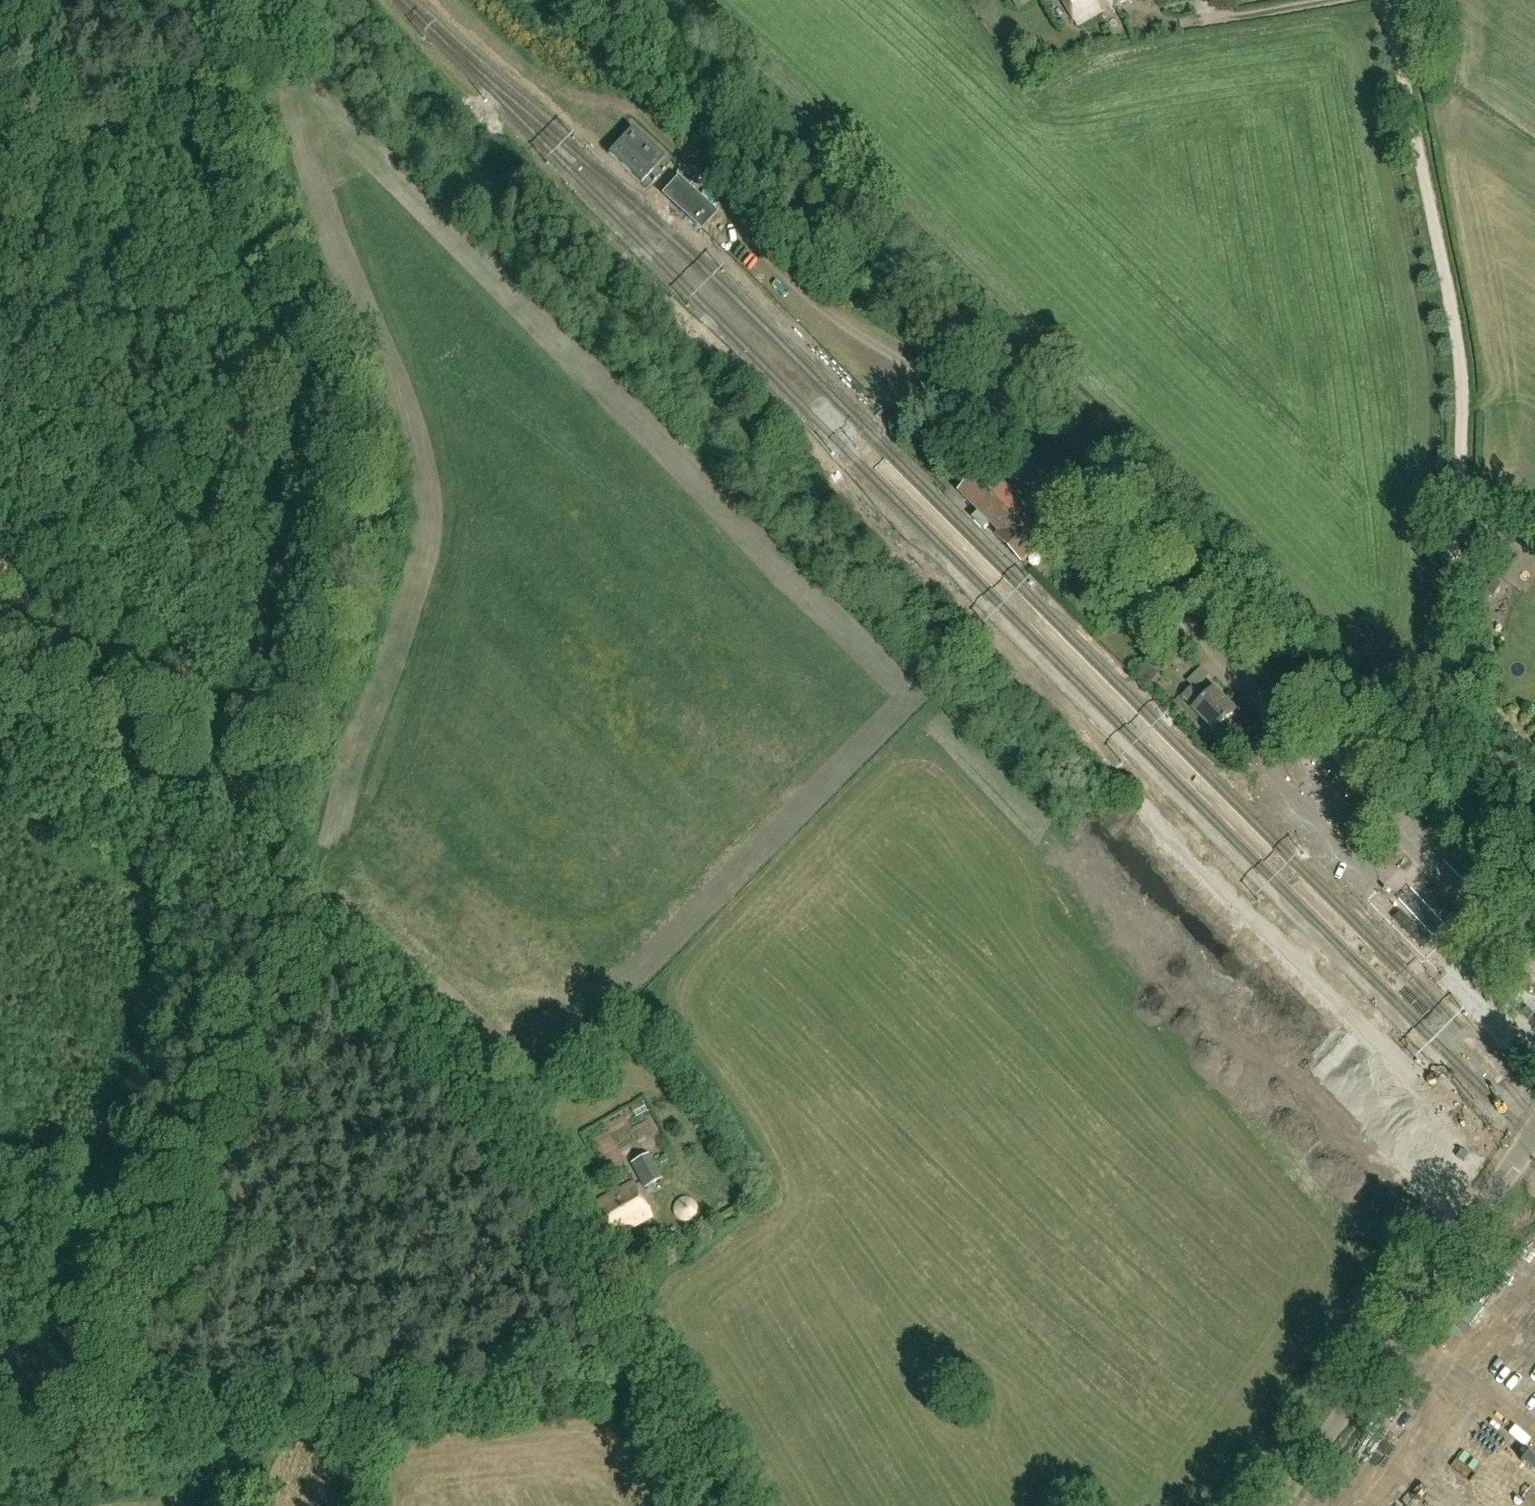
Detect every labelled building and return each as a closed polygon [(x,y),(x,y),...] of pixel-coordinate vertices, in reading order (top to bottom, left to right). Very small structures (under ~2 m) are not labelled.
[(1077,25),(1113,4),(1115,8),(1128,0),(1062,0),(1077,25)] [(608,154),(640,184),(641,184),(664,158),(632,128),(608,154)] [(714,214),(677,180),(663,195),(700,230),(714,214)] [(748,277),(760,262),(719,228),(707,243),(748,277)] [(1028,506),(1026,509),(985,467),(959,493),(979,513),(972,519),(984,531),(991,525),(1000,534),(997,537),(1023,563),(1054,532),(1028,506)] [(1215,732),(1236,712),(1214,690),(1204,700),(1192,688),(1183,697),(1194,709),(1193,710),(1215,732)] [(628,1149),(634,1163),(652,1155),(646,1142),(628,1149)] [(655,1164),(665,1179),(684,1168),(673,1152),(655,1164)] [(647,1160),(633,1169),(646,1191),(660,1182),(647,1160)] [(612,1237),(650,1216),(632,1183),(594,1204),(612,1237)] [(678,1186),(677,1210),(695,1210),(696,1186),(678,1186)]
